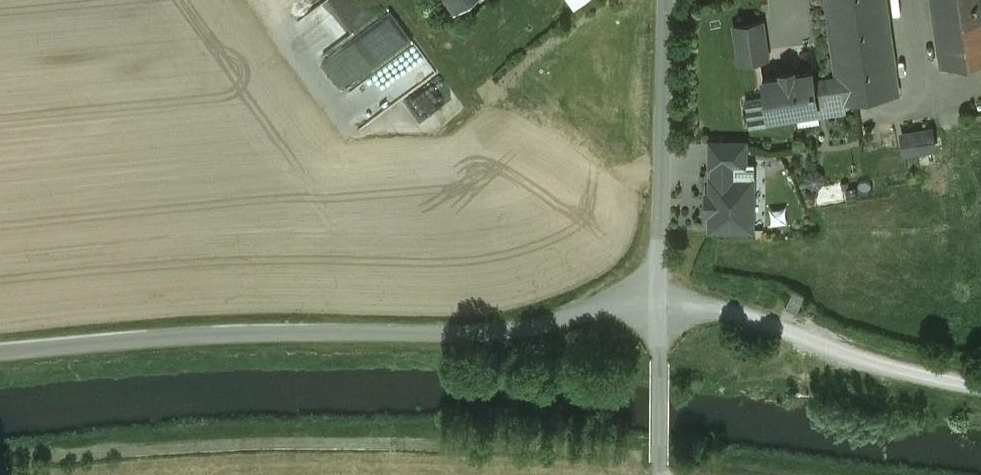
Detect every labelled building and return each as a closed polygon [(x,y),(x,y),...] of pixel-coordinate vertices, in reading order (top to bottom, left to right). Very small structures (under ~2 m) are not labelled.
[(839,75),(843,99),(844,99),(898,90),(885,0),(828,0),(839,75)] [(942,65),(980,59),(980,0),(933,0),(942,65)] [(357,128),(442,75),(399,7),(376,22),(398,58),(337,95),(357,128)] [(764,20),(735,24),(741,61),(769,57),(764,20)] [(798,73),(796,73),(795,67),(794,67),(794,68),(783,70),(783,69),(782,69),(783,74),(764,77),(766,94),(769,116),(771,115),(799,111),(798,109),(818,106),(818,109),(845,105),(844,99),(843,99),(842,99),(839,75),(815,79),(813,70),(798,72),(798,73)] [(769,116),(766,94),(746,97),(750,126),(772,122),(771,115),(769,116)] [(940,126),(909,131),(911,140),(942,134),(940,126)] [(909,139),(910,150),(945,148),(945,138),(909,139)] [(745,142),(713,141),(713,162),(715,162),(735,162),(745,162),(745,142)] [(735,162),(715,162),(715,176),(713,176),(712,225),(764,226),(765,225),(753,225),(753,177),(734,176),(735,162)]
